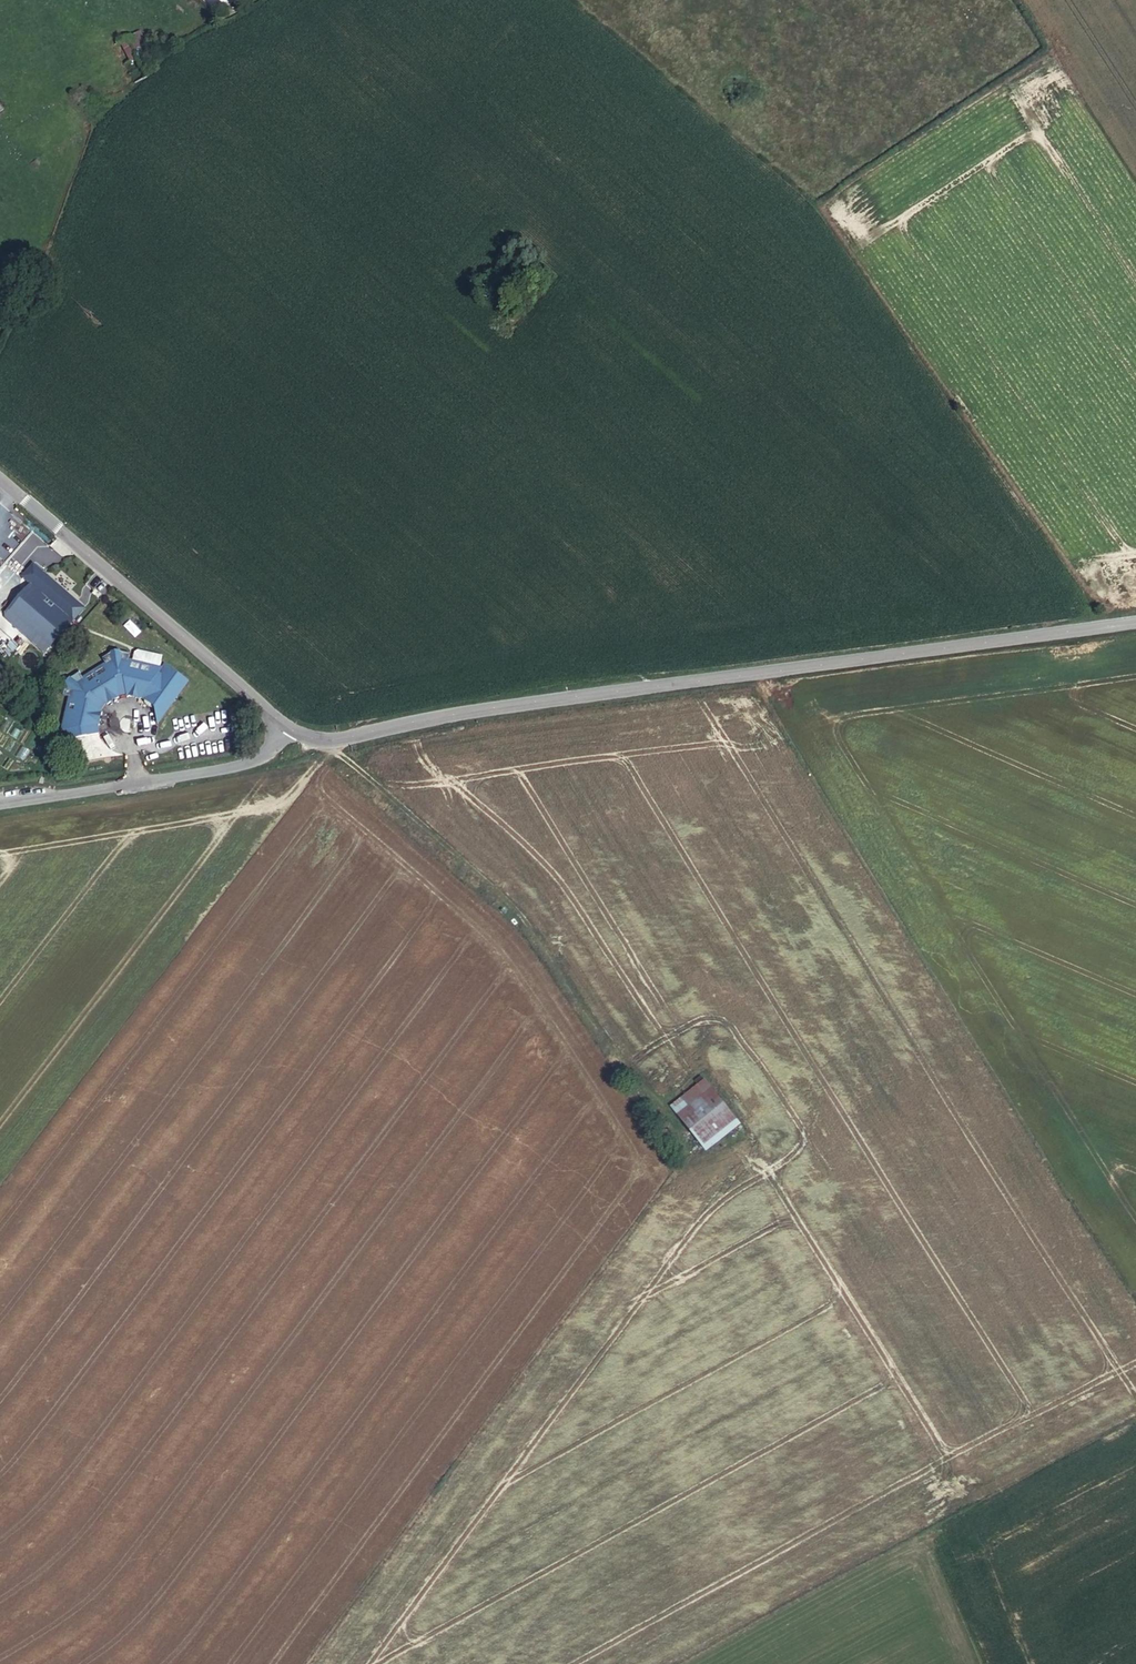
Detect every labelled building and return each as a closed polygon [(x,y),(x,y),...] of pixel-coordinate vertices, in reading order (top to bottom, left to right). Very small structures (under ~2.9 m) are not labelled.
[(123,41),(133,61),(146,55),(136,34),(123,41)] [(125,74),(138,68),(133,61),(123,41),(110,47),(125,74)] [(146,82),(138,68),(125,74),(133,89),(146,82)] [(40,644),(60,622),(53,617),(56,613),(67,601),(56,590),(53,593),(48,588),(44,585),(44,579),(39,575),(37,578),(33,575),(35,572),(24,561),(13,574),(20,580),(0,603),(0,608),(40,644)] [(53,617),(60,622),(63,619),(56,613),(53,617)] [(145,719),(149,737),(160,720),(159,720),(169,704),(170,705),(179,692),(155,675),(152,679),(150,678),(122,672),(118,671),(120,665),(110,662),(110,661),(100,663),(101,664),(92,669),(95,675),(72,689),(69,684),(60,690),(59,689),(54,697),(55,698),(52,707),(58,709),(47,748),(53,747),(56,755),(89,746),(86,738),(88,737),(93,725),(92,724),(97,717),(98,718),(110,712),(110,710),(118,708),(118,710),(130,711),(131,710),(133,707),(137,710),(144,715),(145,719)] [(122,672),(150,678),(152,667),(128,661),(124,664),(122,672)] [(170,705),(169,704),(159,720),(160,720),(170,705)] [(144,715),(137,710),(135,712),(134,714),(136,717),(140,719),(143,720),(145,719),(144,715)] [(684,1069),(649,1093),(678,1135),(713,1111),(684,1069)]
